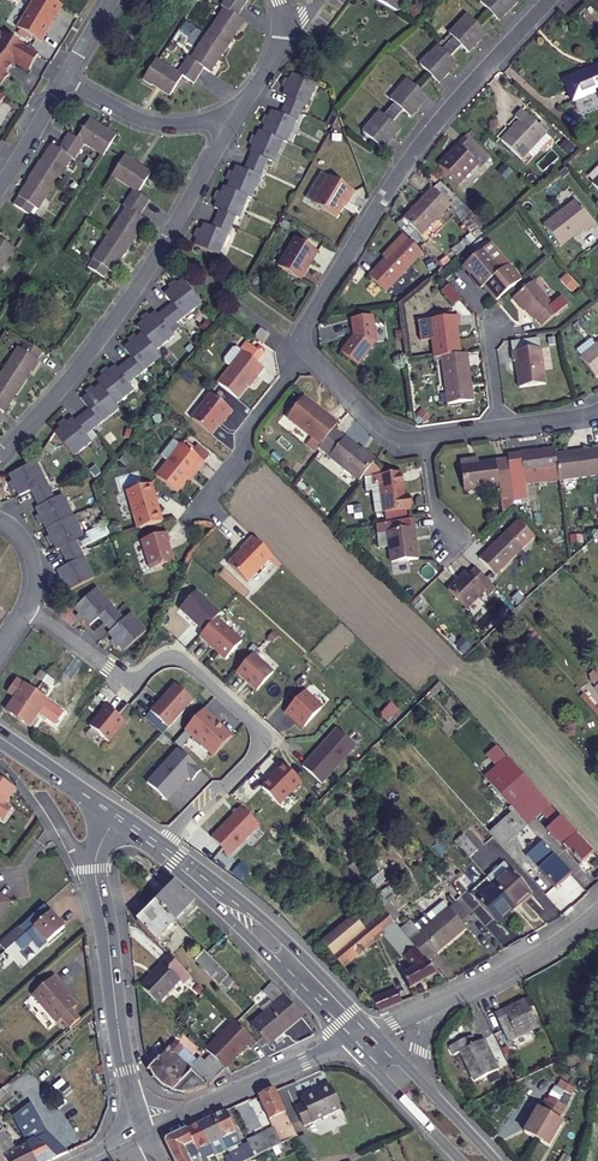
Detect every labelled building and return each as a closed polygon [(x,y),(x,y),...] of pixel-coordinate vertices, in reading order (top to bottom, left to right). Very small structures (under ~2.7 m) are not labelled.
[(52,0),(34,0),(17,28),(40,42),(62,6),(52,0)] [(238,13),(242,7),(232,0),(222,0),(220,3),(223,5),(238,13)] [(398,12),(404,0),(377,0),(398,12)] [(503,4),(499,0),(481,0),(473,8),(491,28),(509,10),(503,4)] [(208,30),(229,44),(235,35),(233,34),(244,17),(238,13),(223,5),(208,30)] [(445,40),(450,45),(457,52),(465,59),(482,39),(462,21),(445,40)] [(191,56),(205,65),(211,69),(222,51),(224,53),(229,44),(208,30),(191,56)] [(0,32),(0,33),(0,83),(2,84),(8,76),(5,74),(7,72),(11,67),(13,64),(14,62),(29,71),(38,55),(0,32)] [(457,52),(450,45),(445,52),(451,58),(457,52)] [(451,58),(445,52),(439,59),(446,65),(451,58)] [(200,73),(205,65),(191,56),(188,54),(183,62),(200,73)] [(446,65),(439,59),(433,54),(416,74),(436,91),(453,71),(446,65)] [(183,74),(178,71),(156,57),(143,77),(153,84),(154,83),(171,93),(183,74)] [(178,71),(183,74),(184,75),(184,74),(195,81),(200,73),(183,62),(178,71)] [(564,81),(573,102),(597,92),(597,67),(564,81)] [(285,110),(281,119),(273,115),(270,122),(267,120),(263,129),(266,130),(263,136),(260,135),(257,141),(254,139),(250,147),(254,149),(250,156),(252,157),(249,164),(245,174),(236,170),(234,176),(230,174),(226,183),(230,184),(227,191),(223,190),(221,196),(217,195),(213,203),(216,205),(214,211),(219,213),(215,221),(211,229),(203,226),(200,233),(197,231),(193,240),(196,241),(193,247),(218,258),(224,247),(220,245),(224,236),(228,238),(232,228),(240,211),(243,212),(248,201),(251,202),(257,191),(253,189),(258,180),(261,181),(265,172),(269,164),(272,166),(277,156),(280,157),(286,146),(289,147),(294,136),(290,135),(295,125),(298,127),(302,118),(311,99),(314,100),(319,89),(294,77),(291,84),(288,82),(284,91),(287,92),(284,100),(288,102),(285,110)] [(398,109),(405,115),(412,121),(426,101),(407,85),(392,104),(398,109)] [(399,122),(405,115),(398,109),(392,116),(399,122)] [(546,134),(522,110),(515,118),(520,122),(509,134),(507,133),(502,140),(522,160),(546,134)] [(387,123),(394,129),(399,122),(392,116),(387,123)] [(401,135),(394,129),(387,123),(381,118),(365,139),(385,155),(401,135)] [(75,139),(82,144),(101,156),(114,135),(106,130),(105,130),(88,119),(75,139)] [(82,144),(75,139),(67,134),(62,142),(77,152),(82,144)] [(476,162),(480,166),(487,158),(463,136),(438,164),(457,182),(476,162)] [(57,150),(69,159),(72,160),(77,152),(62,142),(57,150)] [(69,159),(57,150),(50,146),(38,164),(37,164),(31,172),(52,185),(69,159)] [(133,191),(137,194),(149,176),(132,164),(132,162),(124,157),(111,177),(133,191)] [(52,185),(31,172),(27,180),(28,180),(16,198),(32,208),(35,210),(52,185)] [(348,202),(354,192),(329,177),(312,204),(336,218),(347,201),(348,202)] [(449,203),(431,186),(403,216),(421,233),(449,203)] [(128,199),(143,210),(149,202),(137,194),(133,191),(128,199)] [(32,208),(16,198),(11,205),(27,216),(32,208)] [(585,225),(588,229),(596,222),(577,198),(546,223),(562,244),(585,225)] [(122,208),(125,209),(138,218),(143,210),(128,199),(122,208)] [(108,236),(129,250),(135,240),(133,239),(144,222),(138,218),(125,209),(108,236)] [(388,252),(390,254),(369,277),(386,292),(423,253),(404,235),(388,252)] [(92,261),(108,272),(111,273),(122,257),(124,258),(129,250),(108,236),(92,261)] [(299,280),(309,263),(311,264),(318,252),(294,238),(277,266),(299,280)] [(13,249),(0,240),(0,270),(13,249)] [(486,285),(499,300),(524,279),(512,264),(499,249),(491,256),(485,249),(466,264),(485,287),(486,285)] [(104,279),(108,272),(92,261),(88,268),(104,279)] [(578,284),(572,277),(568,281),(574,288),(578,284)] [(174,282),(166,288),(168,291),(163,295),(171,305),(164,311),(157,316),(154,313),(149,318),(146,315),(139,320),(141,324),(136,328),(141,335),(136,339),(133,335),(126,341),(128,345),(123,349),(130,359),(123,364),(116,369),(114,366),(108,370),(106,367),(98,373),(100,376),(95,380),(98,384),(92,389),(90,386),(83,392),(85,395),(80,398),(87,408),(80,414),(73,419),(71,416),(65,420),(63,418),(55,423),(57,426),(52,430),(63,446),(71,456),(89,442),(84,434),(91,429),(117,410),(113,404),(132,390),(127,384),(134,378),(160,358),(155,351),(173,337),(167,330),(174,325),(201,304),(182,280),(176,285),(174,282)] [(552,306),(533,283),(516,298),(535,322),(537,321),(542,328),(568,307),(561,299),(552,306)] [(452,307),(460,300),(449,287),(441,293),(452,307)] [(372,316),(351,320),(353,336),(340,353),(358,366),(376,342),(372,316)] [(433,319),(427,320),(432,359),(439,358),(459,355),(455,327),(459,326),(457,316),(451,317),(433,319)] [(260,329),(254,339),(264,345),(270,336),(260,329)] [(23,350),(38,361),(43,353),(28,343),(23,350)] [(258,376),(264,369),(257,363),(263,355),(247,343),(241,350),(242,352),(218,383),(238,400),(257,375),(258,376)] [(584,356),(597,374),(597,345),(584,356)] [(2,374),(23,388),(29,379),(27,378),(38,361),(23,350),(19,348),(2,374)] [(518,365),(522,390),(547,385),(542,350),(514,355),(515,365),(518,365)] [(459,355),(439,358),(445,406),(471,402),(465,355),(459,355)] [(1,410),(4,412),(15,395),(18,396),(23,388),(2,374),(0,377),(0,409),(1,410)] [(211,435),(222,421),(224,422),(232,411),(211,394),(191,419),(211,435)] [(286,419),(320,446),(334,429),(338,424),(303,397),(286,419)] [(336,428),(320,448),(360,480),(376,459),(336,428)] [(182,444),(156,477),(177,493),(196,469),(197,470),(204,462),(192,453),(182,444)] [(192,453),(204,462),(209,455),(198,446),(192,453)] [(524,476),(558,471),(556,455),(555,448),(507,455),(508,460),(511,488),(513,500),(526,499),(524,476)] [(559,482),(597,476),(597,448),(556,455),(558,471),(559,482)] [(495,461),(478,464),(460,466),(463,491),(498,486),(498,489),(511,488),(508,460),(495,461)] [(59,588),(63,586),(66,592),(93,579),(78,549),(74,540),(82,536),(72,515),(61,494),(53,498),(49,490),(34,461),(7,476),(11,482),(7,484),(11,492),(15,491),(18,496),(29,491),(33,499),(37,507),(34,509),(37,515),(33,517),(37,526),(42,524),(44,530),(47,536),(43,538),(47,547),(52,545),(55,551),(58,549),(62,557),(66,566),(55,571),(59,577),(55,579),(59,588)] [(403,497),(400,471),(372,475),(373,484),(379,484),(382,513),(408,509),(407,496),(403,497)] [(163,522),(156,500),(155,501),(150,485),(127,492),(138,529),(163,522)] [(511,488),(498,489),(502,516),(514,504),(513,500),(511,488)] [(412,520),(375,524),(376,533),(378,532),(379,552),(388,551),(389,552),(390,564),(417,560),(412,520)] [(142,540),(142,541),(150,570),(174,563),(168,543),(170,543),(167,533),(142,540)] [(523,548),(507,533),(480,559),(496,575),(523,548)] [(272,557),(252,537),(240,550),(241,551),(228,565),(247,583),(272,557)] [(495,590),(475,569),(468,576),(465,573),(447,591),(466,610),(484,593),(488,597),(495,590)] [(108,634),(113,640),(110,642),(116,649),(119,646),(123,651),(146,630),(130,613),(124,619),(118,612),(95,588),(73,609),(78,615),(75,617),(81,623),(84,621),(88,626),(98,617),(104,624),(110,631),(108,634)] [(179,610),(204,632),(216,618),(221,613),(196,591),(179,610)] [(204,632),(200,637),(225,660),(242,642),(216,618),(204,632)] [(253,654),(236,673),(256,691),(273,673),(253,654)] [(41,685),(45,679),(48,676),(41,671),(34,680),(41,685)] [(48,676),(45,679),(53,685),(48,692),(52,695),(62,682),(50,673),(48,676)] [(17,717),(36,692),(10,674),(1,686),(17,697),(7,710),(17,717)] [(175,684),(150,711),(168,728),(193,701),(175,684)] [(437,684),(428,693),(496,766),(505,758),(437,684)] [(63,712),(36,692),(17,717),(29,726),(39,713),(54,724),(63,712)] [(304,692),(285,713),(297,723),(298,722),(305,727),(322,708),(304,692)] [(389,703),(379,715),(386,722),(397,710),(389,703)] [(125,721),(106,705),(89,725),(108,741),(125,721)] [(218,722),(204,709),(184,730),(213,757),(231,737),(217,723),(218,722)] [(337,728),(302,766),(321,784),(356,746),(337,728)] [(192,780),(201,770),(177,749),(147,783),(166,801),(188,777),(192,780)] [(496,766),(484,777),(514,811),(527,825),(540,813),(548,805),(505,758),(496,766)] [(301,782),(282,764),(276,771),(277,772),(269,780),(261,788),(279,805),(301,782)] [(0,784),(0,818),(12,826),(21,814),(4,803),(13,789),(3,781),(0,784)] [(556,830),(564,823),(548,805),(540,813),(556,830)] [(259,825),(240,807),(211,837),(229,856),(259,825)] [(490,832),(504,847),(527,825),(514,811),(490,832)] [(564,823),(556,830),(568,844),(562,849),(579,867),(593,855),(564,823)] [(572,874),(544,843),(528,857),(556,889),(572,874)] [(498,871),(525,900),(533,894),(506,864),(498,871)] [(490,878),(517,908),(525,900),(498,871),(490,878)] [(499,923),(517,908),(490,878),(473,893),(499,923)] [(175,884),(156,903),(176,921),(193,902),(194,902),(176,885),(175,884)] [(405,932),(430,964),(470,927),(468,925),(475,919),(460,902),(426,934),(415,923),(405,932)] [(156,903),(137,923),(157,942),(176,921),(156,903)] [(430,964),(405,932),(383,904),(382,903),(369,913),(375,922),(361,933),(351,919),(318,945),(337,966),(346,959),(382,932),(411,971),(401,978),(411,991),(437,974),(430,964)] [(64,926),(44,905),(31,916),(36,924),(14,943),(19,948),(39,933),(47,942),(64,926)] [(228,986),(235,979),(209,954),(204,950),(196,959),(219,982),(222,979),(228,986)] [(346,959),(337,966),(356,986),(363,981),(346,959)] [(141,987),(158,1004),(180,981),(163,965),(141,987)] [(55,975),(32,995),(57,1023),(61,1018),(69,1028),(81,1018),(72,1008),(77,1004),(64,990),(67,988),(55,975)] [(275,1050),(307,1019),(276,987),(267,996),(276,1004),(268,1011),(273,1016),(257,1032),(275,1050)] [(379,1011),(400,1003),(394,991),(370,1001),(379,1011)] [(510,1044),(539,1030),(525,1002),(496,1016),(510,1044)] [(176,1021),(183,1014),(179,1009),(172,1017),(176,1021)] [(213,1057),(232,1076),(256,1052),(258,1055),(265,1048),(254,1038),(243,1026),(213,1057)] [(476,1082),(499,1070),(485,1041),(477,1045),(473,1036),(451,1048),(455,1056),(461,1053),(476,1082)] [(213,1057),(211,1055),(194,1072),(177,1055),(184,1048),(177,1040),(150,1067),(150,1069),(152,1071),(153,1074),(155,1077),(156,1079),(159,1081),(160,1083),(163,1085),(165,1087),(167,1088),(169,1089),(172,1090),(174,1091),(177,1092),(180,1093),(184,1093),(187,1093),(191,1093),(196,1092),(200,1091),(233,1077),(232,1076),(213,1057)] [(565,1092),(569,1086),(561,1082),(558,1088),(565,1092)] [(298,1137),(308,1133),(306,1127),(342,1110),(331,1086),(302,1100),(303,1103),(297,1106),(302,1121),(293,1126),(298,1137)] [(576,1090),(569,1086),(565,1092),(573,1097),(576,1090)] [(533,1089),(525,1103),(533,1108),(541,1094),(533,1089)] [(259,1098),(266,1113),(274,1133),(248,1145),(254,1159),(274,1149),(298,1137),(293,1126),(291,1127),(274,1091),(259,1098)] [(266,1113),(259,1098),(251,1102),(258,1117),(266,1113)] [(537,1141),(559,1103),(551,1098),(543,1112),(539,1109),(526,1134),(537,1141)] [(559,1103),(537,1141),(551,1148),(564,1124),(559,1122),(567,1107),(559,1103)] [(212,1117),(227,1151),(239,1145),(224,1112),(212,1117)] [(212,1117),(197,1124),(208,1147),(213,1158),(227,1151),(212,1117)] [(68,1152),(48,1133),(43,1122),(22,1133),(27,1143),(36,1160),(49,1160),(68,1152)] [(196,1153),(199,1160),(205,1160),(201,1150),(208,1147),(197,1124),(185,1130),(196,1153)] [(27,1143),(17,1149),(2,1129),(0,1131),(0,1153),(6,1160),(36,1160),(27,1143)] [(196,1153),(185,1130),(172,1136),(169,1137),(167,1140),(165,1142),(165,1144),(173,1160),(189,1160),(187,1156),(196,1153)] [(316,1159),(306,1136),(309,1134),(308,1133),(298,1137),(309,1160),(312,1160),(316,1159)] [(248,1145),(237,1150),(237,1152),(229,1156),(232,1160),(250,1160),(254,1159),(248,1145)] [(196,1153),(187,1156),(189,1160),(199,1160),(196,1153)]
